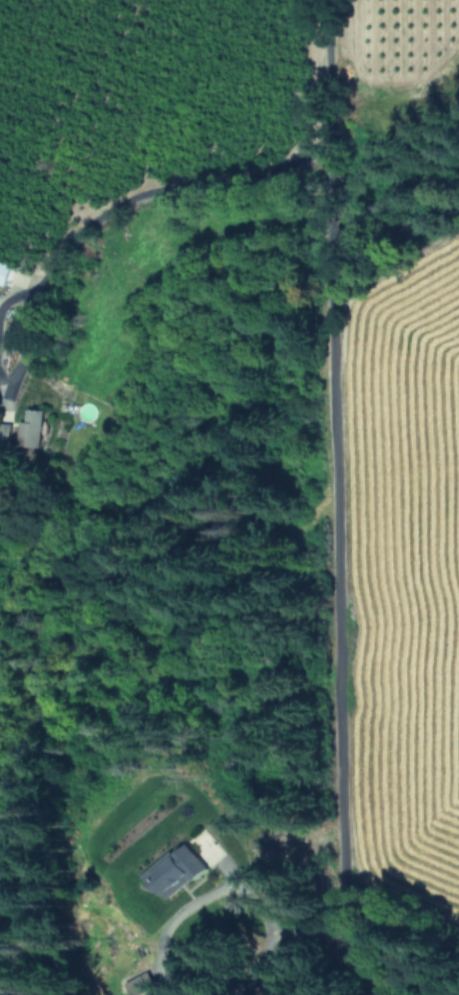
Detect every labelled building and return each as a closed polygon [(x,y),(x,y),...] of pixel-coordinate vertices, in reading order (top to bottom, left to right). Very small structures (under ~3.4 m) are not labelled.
[(15,263),(0,258),(0,282),(8,284),(15,263)] [(45,408),(28,407),(27,420),(22,420),(21,445),(44,445),(45,408)] [(0,422),(0,440),(13,440),(12,421),(0,422)] [(178,854),(175,851),(147,874),(170,901),(211,866),(192,843),(178,854)] [(136,994),(165,994),(153,971),(130,982),(136,994)]
